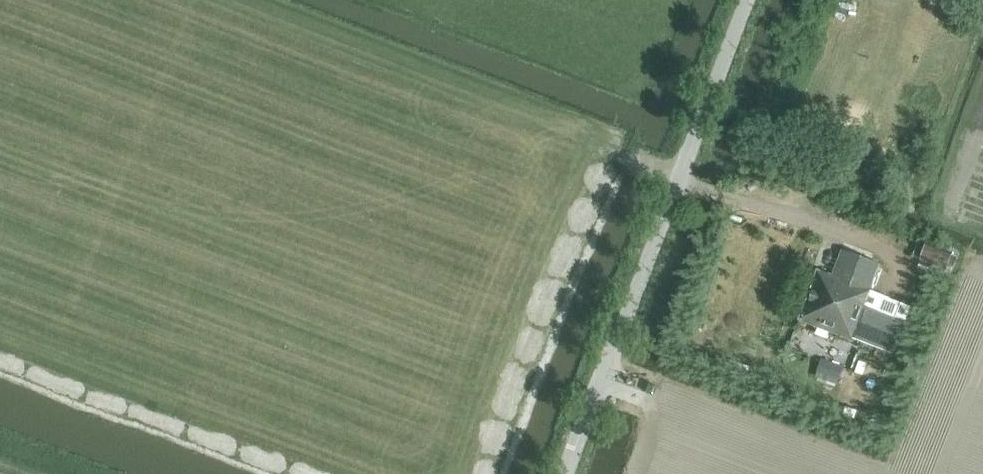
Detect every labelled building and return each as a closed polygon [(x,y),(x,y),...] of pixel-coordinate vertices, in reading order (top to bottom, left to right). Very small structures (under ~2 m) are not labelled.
[(925,245),(919,260),(945,269),(950,254),(925,245)] [(834,277),(819,272),(800,320),(853,341),(854,339),(891,354),(904,321),(864,306),(880,266),(844,251),(834,277)] [(821,358),(816,373),(838,381),(843,366),(821,358)]
